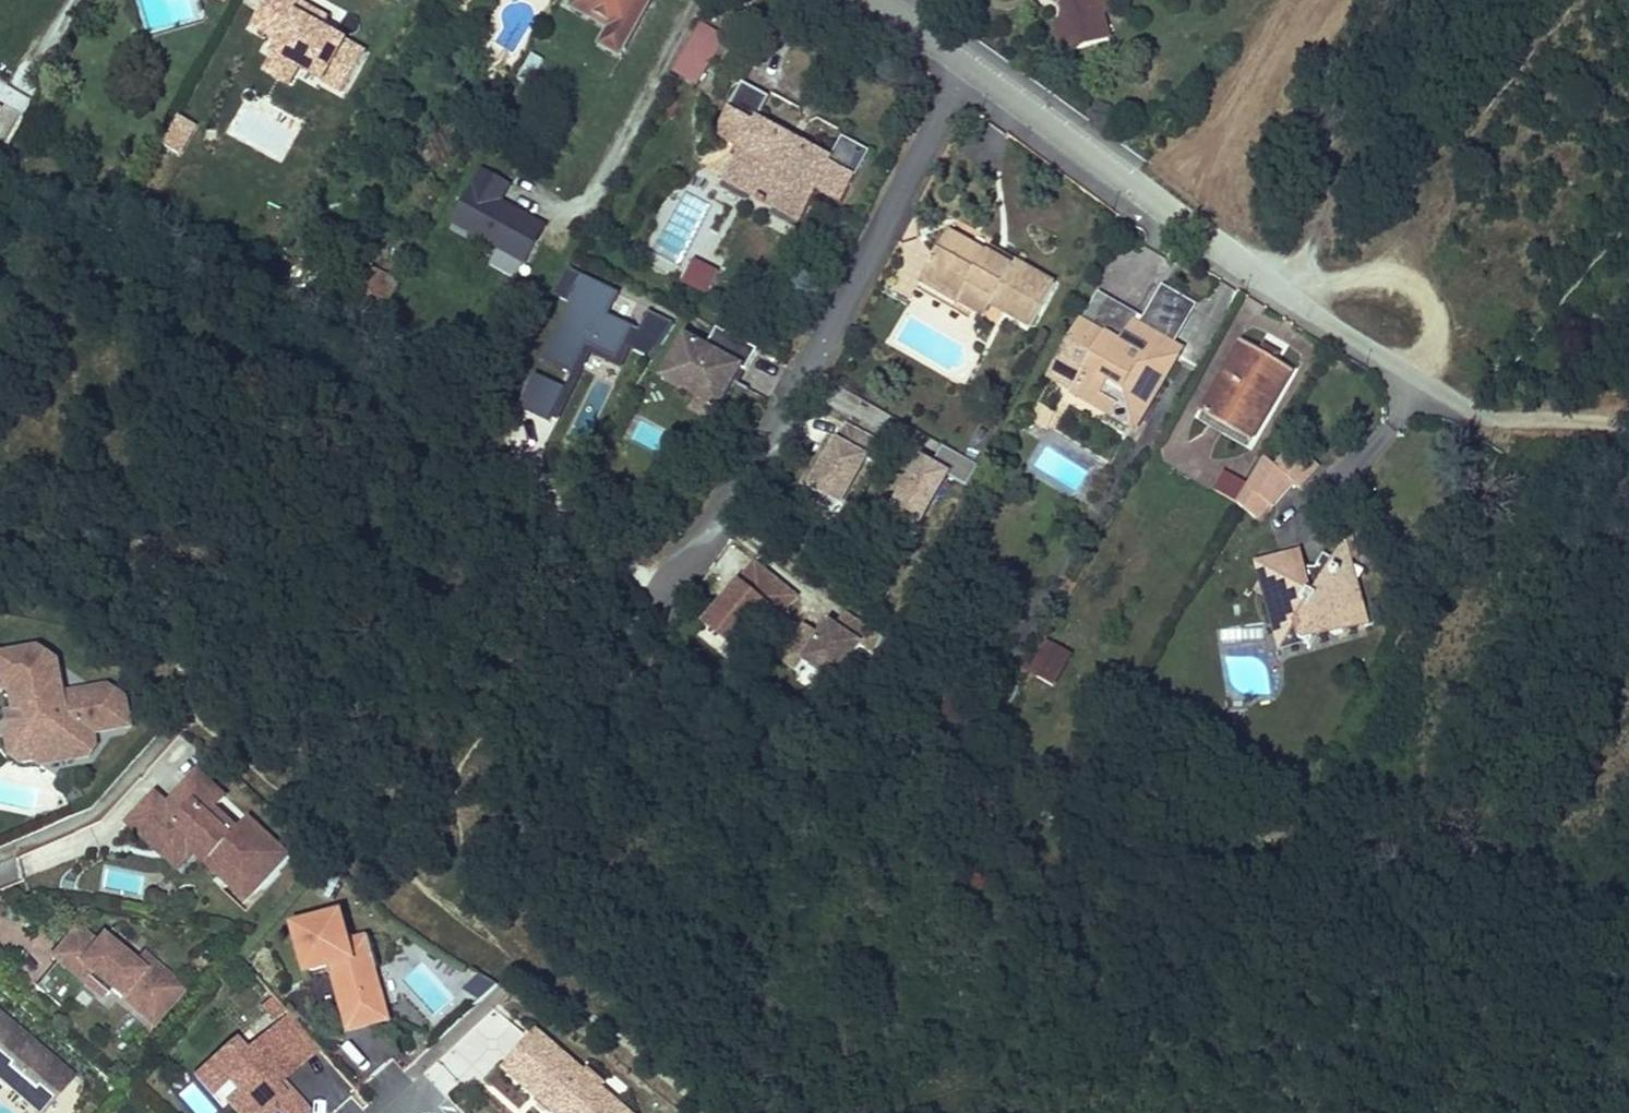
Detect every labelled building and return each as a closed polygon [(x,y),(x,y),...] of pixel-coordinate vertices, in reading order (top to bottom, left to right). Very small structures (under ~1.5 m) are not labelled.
[(290,0),(285,0),(273,22),(259,14),(251,28),(282,44),(275,56),(298,69),(345,93),(366,53),(322,30),(327,19),(290,0)] [(259,14),(273,22),(285,0),(266,0),(259,14)] [(571,6),(609,28),(601,44),(621,55),(651,0),(574,0),(571,6)] [(1109,40),(1101,13),(1112,0),(1054,0),(1063,7),(1064,12),(1063,18),(1059,23),(1067,50),(1109,40)] [(725,38),(700,23),(687,45),(712,62),(725,38)] [(712,62),(687,45),(679,58),(705,74),(712,62)] [(290,86),(298,69),(275,56),(266,73),(290,86)] [(699,85),(705,74),(679,58),(672,69),(699,85)] [(774,207),(800,222),(817,190),(842,203),(868,153),(844,139),(833,157),(830,164),(755,122),(758,116),(767,98),(741,83),(714,134),(739,149),(723,178),(749,194),(751,190),(760,195),(758,199),(764,202),(766,198),(776,203),(774,207)] [(833,157),(758,116),(755,122),(830,164),(833,157)] [(180,122),(167,149),(182,156),(195,129),(180,122)] [(456,224),(529,263),(541,240),(527,232),(535,218),(511,205),(508,210),(501,206),(503,201),(512,185),(484,170),(456,224)] [(746,201),(749,194),(723,178),(719,185),(746,201)] [(511,205),(503,201),(501,206),(508,210),(511,205)] [(796,229),(800,222),(774,207),(770,214),(796,229)] [(527,232),(541,240),(549,225),(535,218),(527,232)] [(948,233),(925,275),(963,296),(960,305),(986,318),(992,308),(996,300),(1008,307),(1005,313),(1030,328),(1054,284),(1017,263),(1014,269),(987,254),(948,233)] [(990,247),(987,254),(1014,269),(1017,263),(990,247)] [(338,296),(380,319),(401,283),(376,269),(366,285),(349,276),(338,296)] [(618,295),(583,278),(583,277),(566,269),(552,296),(569,305),(541,363),(572,378),(588,349),(616,363),(624,348),(650,360),(670,326),(642,311),(632,330),(606,318),(618,295)] [(956,312),(960,305),(963,296),(925,275),(917,289),(956,312)] [(1173,339),(1192,305),(1160,286),(1140,320),(1173,339)] [(1100,296),(1065,356),(1092,373),(1088,380),(1081,392),(1113,413),(1105,425),(1127,439),(1137,419),(1143,422),(1167,379),(1162,376),(1170,363),(1167,355),(1152,347),(1146,357),(1122,341),(1135,318),(1100,296)] [(992,308),(1005,313),(1008,307),(996,300),(992,308)] [(1594,313),(1583,328),(1593,336),(1605,321),(1594,313)] [(756,351),(695,318),(669,366),(686,375),(681,384),(721,405),(740,370),(745,373),(756,351)] [(1246,343),(1204,414),(1251,442),(1293,372),(1246,343)] [(1061,363),(1088,380),(1092,373),(1065,356),(1061,363)] [(681,384),(686,375),(669,366),(662,381),(718,411),(721,405),(681,384)] [(518,411),(549,426),(565,393),(534,378),(518,411)] [(1038,403),(1029,417),(1047,428),(1056,413),(1038,403)] [(1251,442),(1204,414),(1201,420),(1248,447),(1251,442)] [(809,495),(850,511),(878,439),(837,423),(809,495)] [(936,460),(971,476),(977,464),(942,448),(936,460)] [(1295,449),(1282,469),(1295,482),(1303,491),(1326,470),(1295,449)] [(1249,483),(1238,502),(1261,522),(1295,482),(1282,469),(1267,452),(1249,483)] [(899,531),(905,518),(927,528),(951,474),(914,457),(883,524),(899,531)] [(1238,502),(1249,483),(1228,471),(1216,490),(1238,502)] [(1358,628),(1365,614),(1354,603),(1360,594),(1358,585),(1334,572),(1340,562),(1346,566),(1352,563),(1346,537),(1331,559),(1324,553),(1316,565),(1318,573),(1307,575),(1307,573),(1290,577),(1284,554),(1257,562),(1280,574),(1267,599),(1276,634),(1295,645),(1306,642),(1311,646),(1313,641),(1358,628)] [(1301,550),(1284,554),(1290,577),(1307,573),(1305,566),(1301,550)] [(1257,562),(1267,599),(1280,574),(1257,562)] [(1358,585),(1352,563),(1346,566),(1340,562),(1334,572),(1358,585)] [(756,563),(706,626),(735,650),(768,608),(781,619),(798,597),(756,563)] [(1305,566),(1307,573),(1307,575),(1318,573),(1316,565),(1305,566)] [(1365,614),(1360,594),(1354,603),(1365,614)] [(805,665),(839,687),(864,649),(873,655),(884,638),(847,614),(839,626),(832,621),(822,636),(805,625),(781,662),(799,674),(805,665)] [(1029,674),(1037,678),(1065,626),(1059,622),(1029,674)] [(1223,657),(1266,648),(1261,624),(1218,632),(1223,657)] [(1065,626),(1037,678),(1052,687),(1081,634),(1065,626)] [(132,724),(127,696),(109,685),(65,693),(59,661),(39,648),(0,656),(0,665),(6,695),(13,694),(17,711),(28,709),(30,720),(19,722),(16,722),(9,733),(13,755),(24,762),(36,760),(44,749),(60,746),(77,757),(89,755),(98,744),(95,731),(132,724)] [(973,708),(967,705),(953,729),(959,733),(973,708)] [(30,720),(28,709),(17,711),(19,722),(30,720)] [(77,757),(60,746),(44,749),(36,760),(37,765),(77,757)] [(289,852),(249,816),(238,828),(215,808),(226,795),(199,771),(176,796),(180,800),(173,807),(169,803),(157,792),(129,822),(157,847),(168,835),(190,855),(199,845),(213,858),(209,862),(247,898),(289,852)] [(173,807),(180,800),(176,796),(169,803),(173,807)] [(190,855),(168,835),(157,847),(179,868),(190,855)] [(354,905),(309,915),(318,960),(338,955),(340,963),(347,961),(359,1018),(391,1011),(385,979),(374,981),(371,962),(381,960),(388,959),(382,929),(360,934),(354,905)] [(151,1029),(186,986),(143,951),(135,962),(104,936),(99,943),(78,927),(63,946),(67,950),(37,987),(64,1009),(83,987),(110,1009),(117,1001),(151,1029)] [(374,981),(385,979),(381,960),(371,962),(374,981)] [(426,1077),(456,1105),(523,1036),(493,1007),(426,1077)] [(0,1013),(0,1057),(23,1075),(14,1087),(44,1112),(75,1075),(0,1013)] [(292,1015),(275,1030),(305,1063),(321,1049),(292,1015)] [(275,1030),(247,1055),(237,1044),(214,1064),(229,1082),(240,1094),(229,1104),(237,1112),(310,1112),(290,1091),(284,1096),(277,1088),(283,1083),(305,1063),(275,1030)] [(533,1036),(500,1067),(532,1102),(528,1105),(535,1112),(546,1112),(550,1110),(553,1112),(607,1112),(594,1099),(599,1093),(584,1077),(579,1081),(535,1034),(533,1036)] [(0,1057),(0,1076),(14,1087),(23,1075),(0,1057)] [(229,1082),(214,1064),(197,1079),(213,1096),(229,1082)] [(284,1096),(290,1091),(283,1083),(277,1088),(284,1096)]
